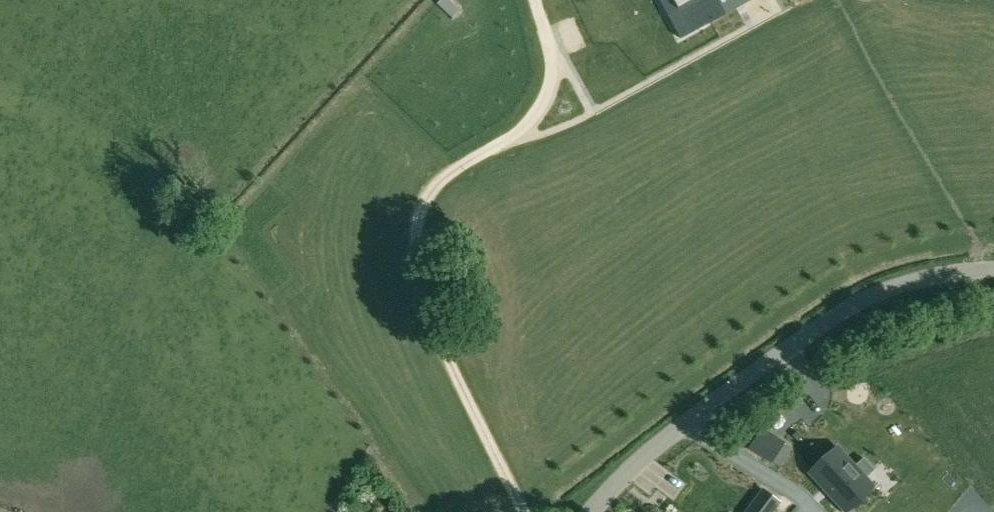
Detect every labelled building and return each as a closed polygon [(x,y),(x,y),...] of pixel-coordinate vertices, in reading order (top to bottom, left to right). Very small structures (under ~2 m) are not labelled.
[(725,14),(736,8),(733,4),(740,0),(659,0),(667,14),(689,3),(693,10),(692,11),(700,26),(725,14)] [(760,430),(749,448),(780,467),(792,449),(760,430)] [(846,511),(873,486),(865,478),(866,478),(865,477),(874,470),(863,458),(855,466),(837,447),(829,454),(826,457),(826,458),(810,472),(846,511)] [(779,502),(763,490),(746,511),(771,511),(779,502)]
